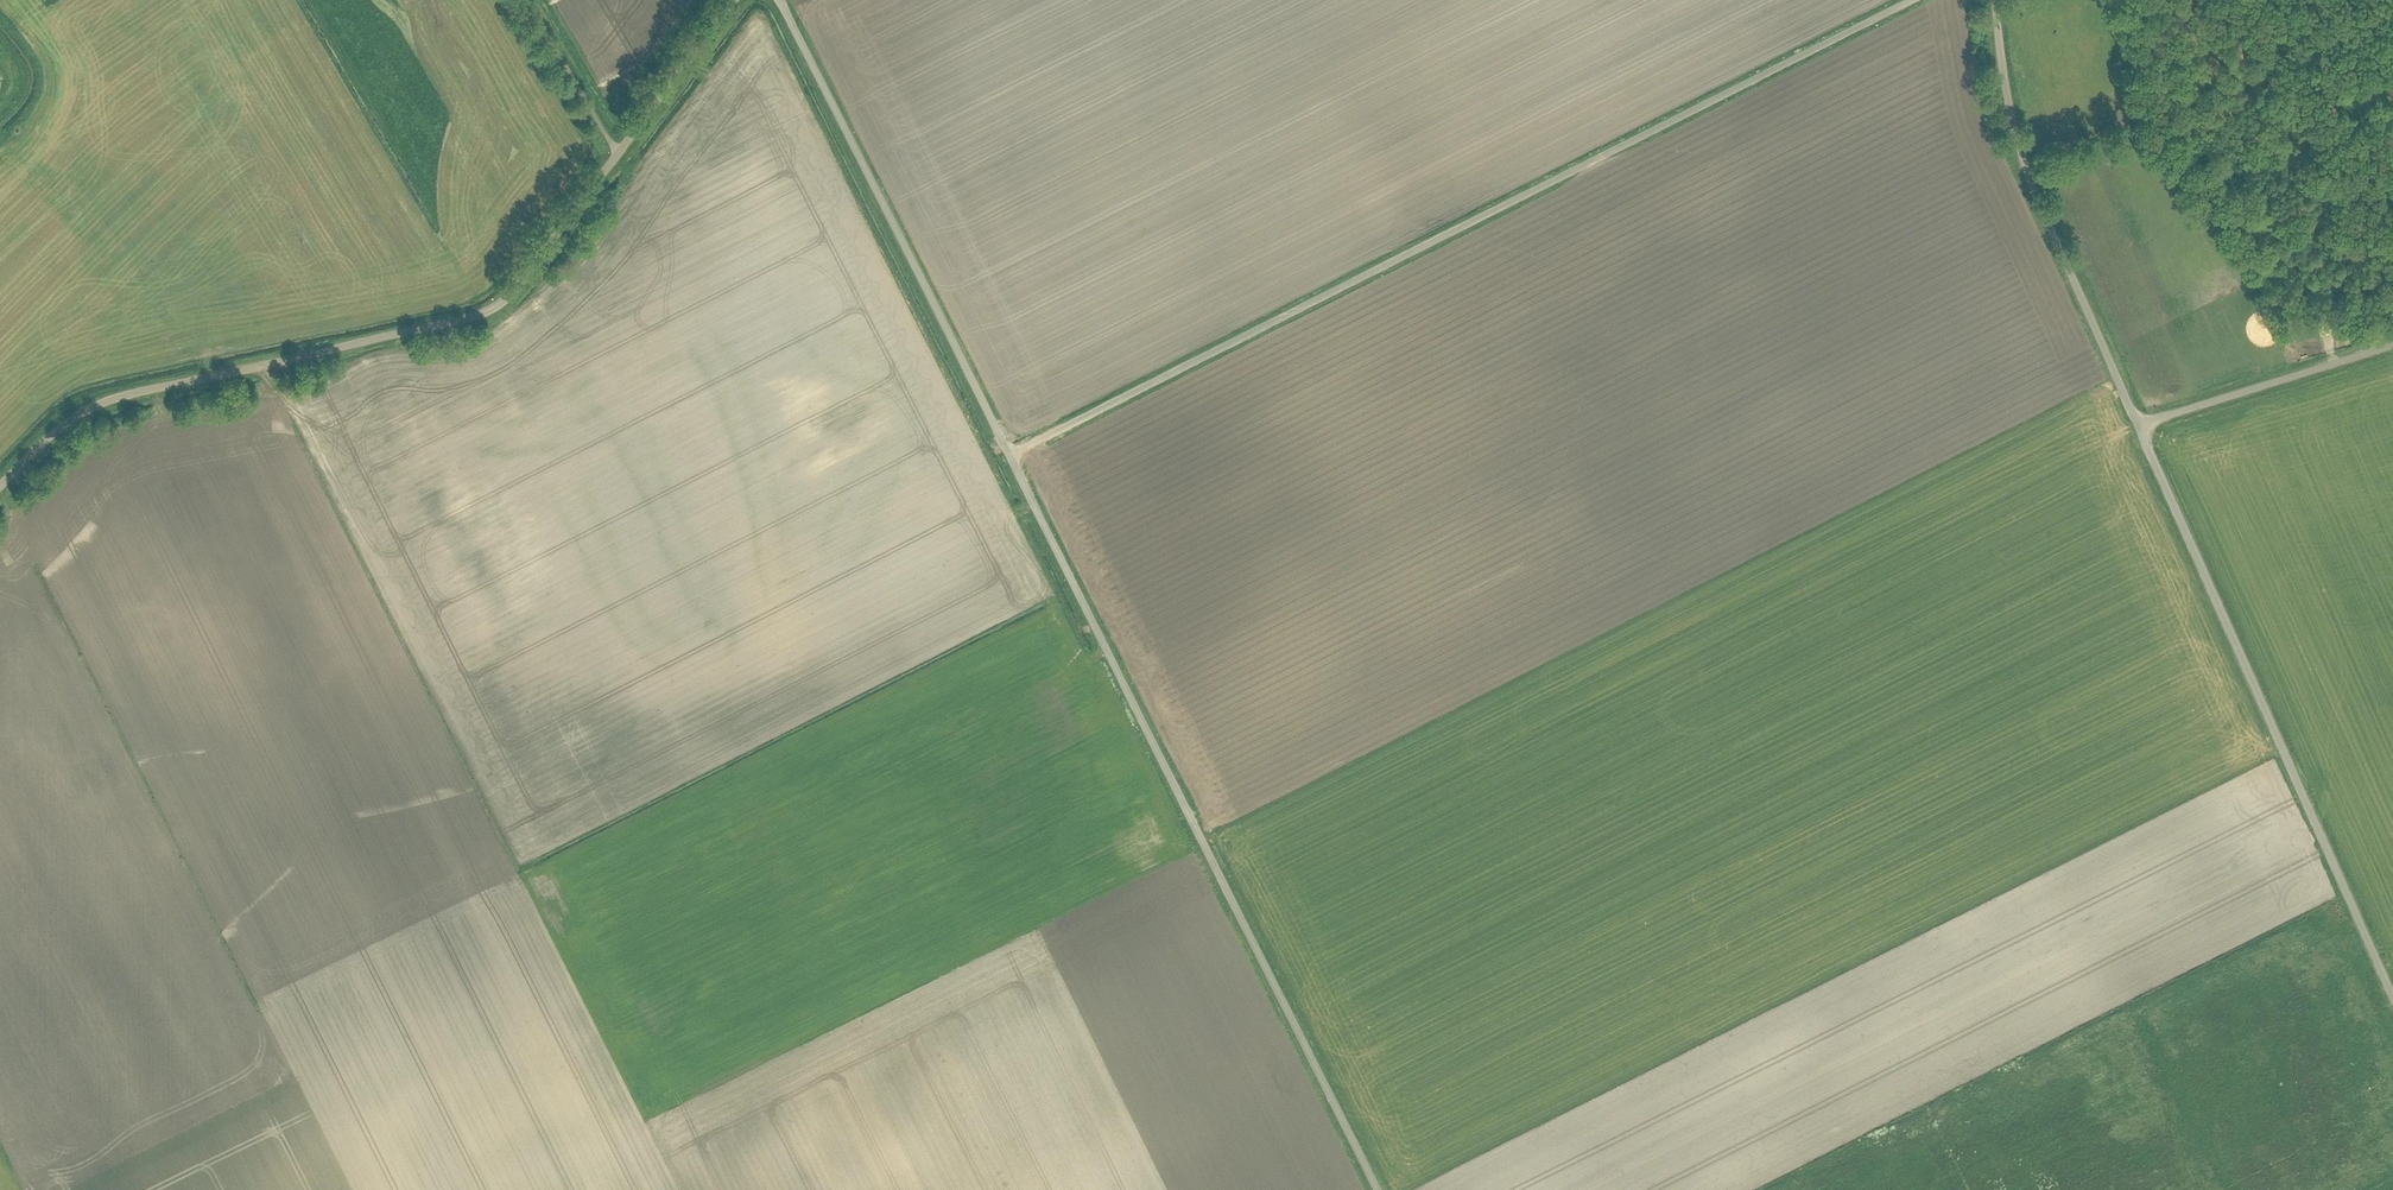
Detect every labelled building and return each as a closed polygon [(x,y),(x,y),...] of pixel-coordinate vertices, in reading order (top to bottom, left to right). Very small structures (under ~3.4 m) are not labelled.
[(2303,329),(2312,327),(2310,318),(2301,320),(2303,329)] [(2336,902),(2324,906),(2330,925),(2343,920),(2336,902)] [(2348,935),(2338,939),(2341,945),(2351,941),(2348,935)]
